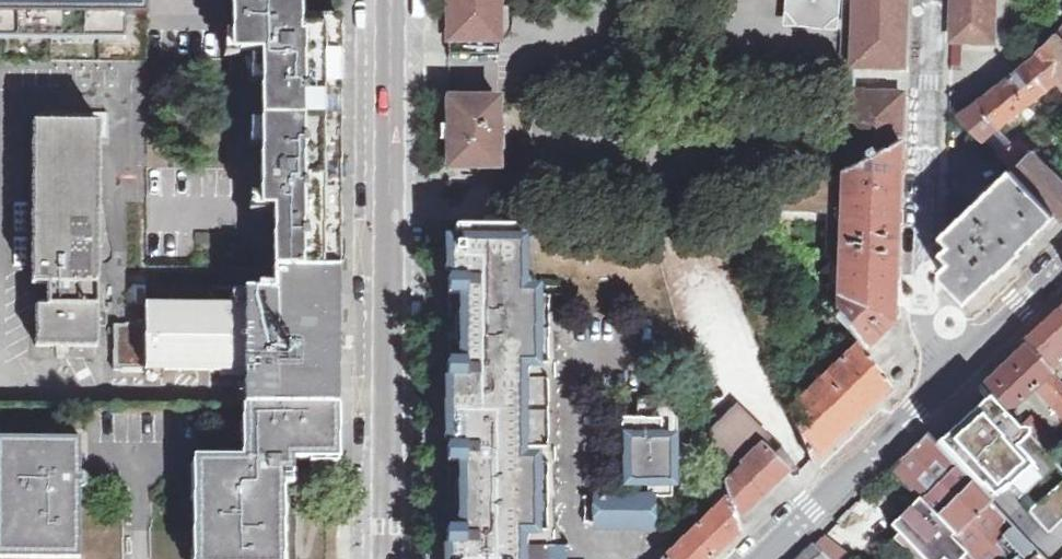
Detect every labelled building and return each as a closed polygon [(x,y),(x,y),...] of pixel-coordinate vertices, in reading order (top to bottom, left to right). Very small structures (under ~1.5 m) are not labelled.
[(146,61),(146,0),(0,0),(0,60),(146,61)] [(338,267),(339,18),(300,17),(300,0),(231,0),(231,51),(261,51),(260,207),(273,207),(272,267),(338,267)] [(449,39),(500,40),(500,0),(449,0),(449,39)] [(786,31),(843,32),(843,0),(787,0),(786,31)] [(852,66),(903,67),(905,0),(855,0),(852,66)] [(953,39),(994,40),(996,0),(954,0),(953,39)] [(1059,32),(1027,62),(1048,87),(1058,80),(1061,86),(1061,36),(1059,32)] [(1000,125),(1048,87),(1027,62),(980,99),(1000,125)] [(900,143),(902,95),(851,93),(848,170),(900,143)] [(449,99),(448,167),(485,167),(485,174),(497,174),(497,154),(504,154),(504,143),(498,143),(497,99),(449,99)] [(1000,125),(980,99),(961,114),(984,138),(1000,125)] [(34,122),(31,282),(47,282),(46,305),(37,305),(36,345),(95,344),(97,123),(34,122)] [(1057,214),(1061,219),(1061,182),(1031,150),(1030,151),(1020,140),(1000,155),(1014,168),(1057,214)] [(753,203),(768,222),(774,231),(859,345),(864,352),(865,352),(867,349),(866,348),(870,344),(871,345),(873,344),(871,342),(889,325),(891,327),(893,324),(900,143),(848,170),(842,173),(760,199),(753,203)] [(998,271),(1057,214),(1014,168),(989,192),(983,185),(973,204),(975,206),(946,234),(944,286),(946,287),(954,280),(968,295),(967,297),(969,299),(990,278),(997,270),(998,271)] [(517,543),(517,537),(517,530),(532,530),(532,461),(518,461),(518,453),(518,371),(518,362),(532,362),(533,294),(519,294),(519,286),(519,227),(455,227),(455,244),(452,244),(451,278),(448,277),(448,294),(453,294),(465,295),(465,312),(465,343),(465,361),(453,361),(448,361),(448,378),(451,378),(451,401),(447,401),(447,422),(450,422),(450,445),(447,445),(447,463),(453,463),(465,463),(465,480),(465,511),(464,529),(452,529),(447,529),(447,545),(450,545),(450,558),(517,558),(517,543)] [(125,303),(125,250),(110,250),(110,308),(122,322),(144,322),(144,307),(129,307),(125,303)] [(144,304),(144,307),(144,322),(144,369),(243,369),(243,405),(250,405),(338,406),(338,267),(272,267),(272,287),(245,287),(245,304),(144,304)] [(1058,312),(1024,343),(1027,346),(1051,371),(1061,383),(1061,317),(1058,312)] [(134,363),(133,329),(104,329),(105,364),(134,363)] [(789,410),(812,462),(890,387),(890,386),(865,352),(864,352),(859,345),(789,410)] [(1051,371),(1027,346),(981,390),(988,397),(1004,415),(1029,391),(1051,371)] [(1029,391),(1061,427),(1061,383),(1051,371),(1029,391)] [(1004,415),(988,397),(937,443),(954,461),(953,461),(991,501),(1031,463),(1009,439),(1018,431),(1004,415)] [(630,439),(630,452),(629,478),(650,478),(650,494),(673,494),(673,475),(671,475),(670,464),(680,455),(671,446),(671,438),(678,438),(679,398),(655,398),(638,398),(638,416),(622,416),(622,438),(630,439)] [(338,406),(250,405),(249,457),(292,458),(337,459),(338,406)] [(711,434),(726,487),(729,497),(737,519),(786,471),(761,446),(768,439),(739,408),(711,434)] [(1052,457),(1061,448),(1035,419),(1017,429),(1018,430),(1027,431),(1034,438),(1052,457)] [(955,534),(952,537),(969,554),(974,558),(1043,558),(990,503),(991,501),(953,461),(954,461),(937,443),(928,434),(891,470),(920,499),(955,534)] [(622,453),(630,452),(630,439),(622,438),(622,453)] [(78,558),(78,488),(82,487),(85,483),(86,479),(85,475),(82,472),(78,471),(79,440),(0,439),(0,558),(78,558)] [(285,549),(283,548),(283,533),(285,533),(285,500),(283,500),(283,484),(292,484),(292,471),(292,458),(249,457),(195,456),(195,467),(191,467),(192,501),(195,501),(194,558),(285,558),(285,549)] [(457,511),(465,511),(465,480),(457,480),(457,511)] [(1029,515),(1050,536),(1061,525),(1061,484),(1029,515)] [(705,495),(718,509),(729,497),(726,487),(717,488),(705,495)] [(600,526),(650,526),(650,494),(600,494),(600,526)] [(740,530),(737,519),(729,497),(718,509),(666,558),(711,558),(740,530)] [(969,554),(952,537),(955,534),(920,499),(892,527),(924,558),(963,558),(969,554)] [(812,545),(826,558),(848,558),(823,534),(812,545)] [(567,544),(517,543),(517,558),(567,558),(567,544)] [(812,545),(798,558),(826,558),(812,545)]
